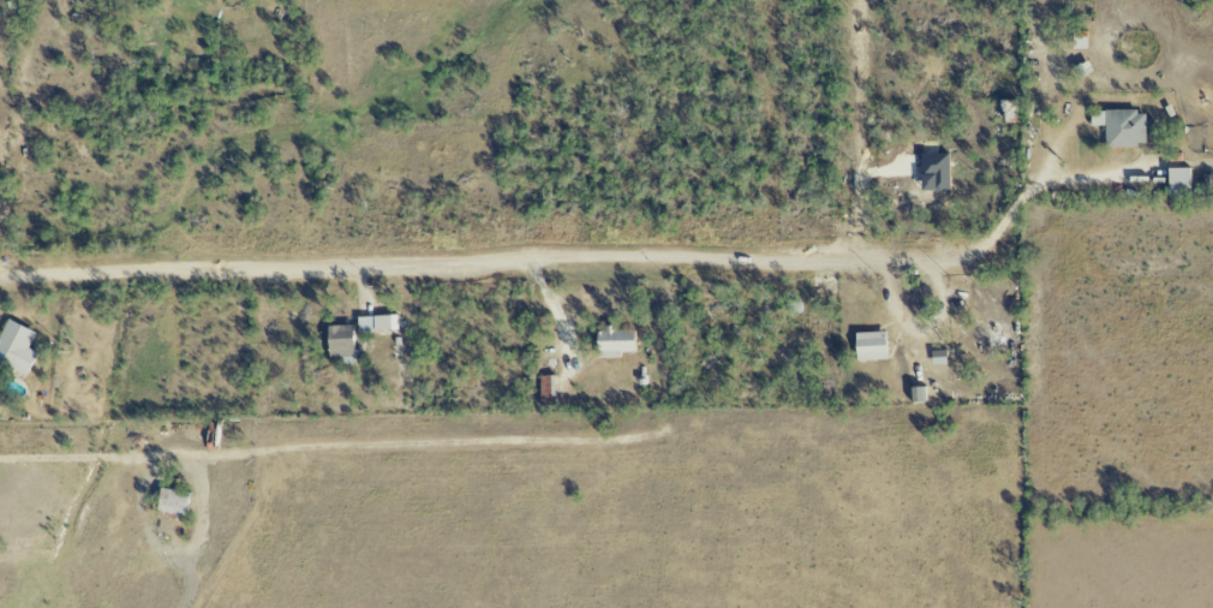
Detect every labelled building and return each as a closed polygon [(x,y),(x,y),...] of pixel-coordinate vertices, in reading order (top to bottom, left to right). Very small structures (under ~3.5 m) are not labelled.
[(1089,113),(1103,112),(1103,111),(1135,111),(1135,115),(1143,114),(1145,143),(1136,143),(1136,148),(1104,149),(1103,127),(1089,127),(1089,113)] [(919,156),(946,155),(948,191),(943,191),(943,193),(934,193),(934,191),(919,192),(919,175),(920,175),(919,156)] [(1190,197),(1189,169),(1166,169),(1167,197),(1190,197)] [(397,331),(396,316),(357,318),(357,333),(397,331)] [(9,321),(0,340),(0,363),(27,375),(37,354),(28,350),(36,334),(9,321)] [(327,327),(327,358),(353,358),(352,327),(327,327)] [(633,353),(633,329),(594,330),(595,360),(622,359),(621,353),(633,353)] [(885,333),(853,334),(855,362),(886,361),(885,333)] [(540,405),(554,405),(553,377),(539,377),(540,405)] [(189,493),(158,489),(155,513),(185,517),(189,493)]
